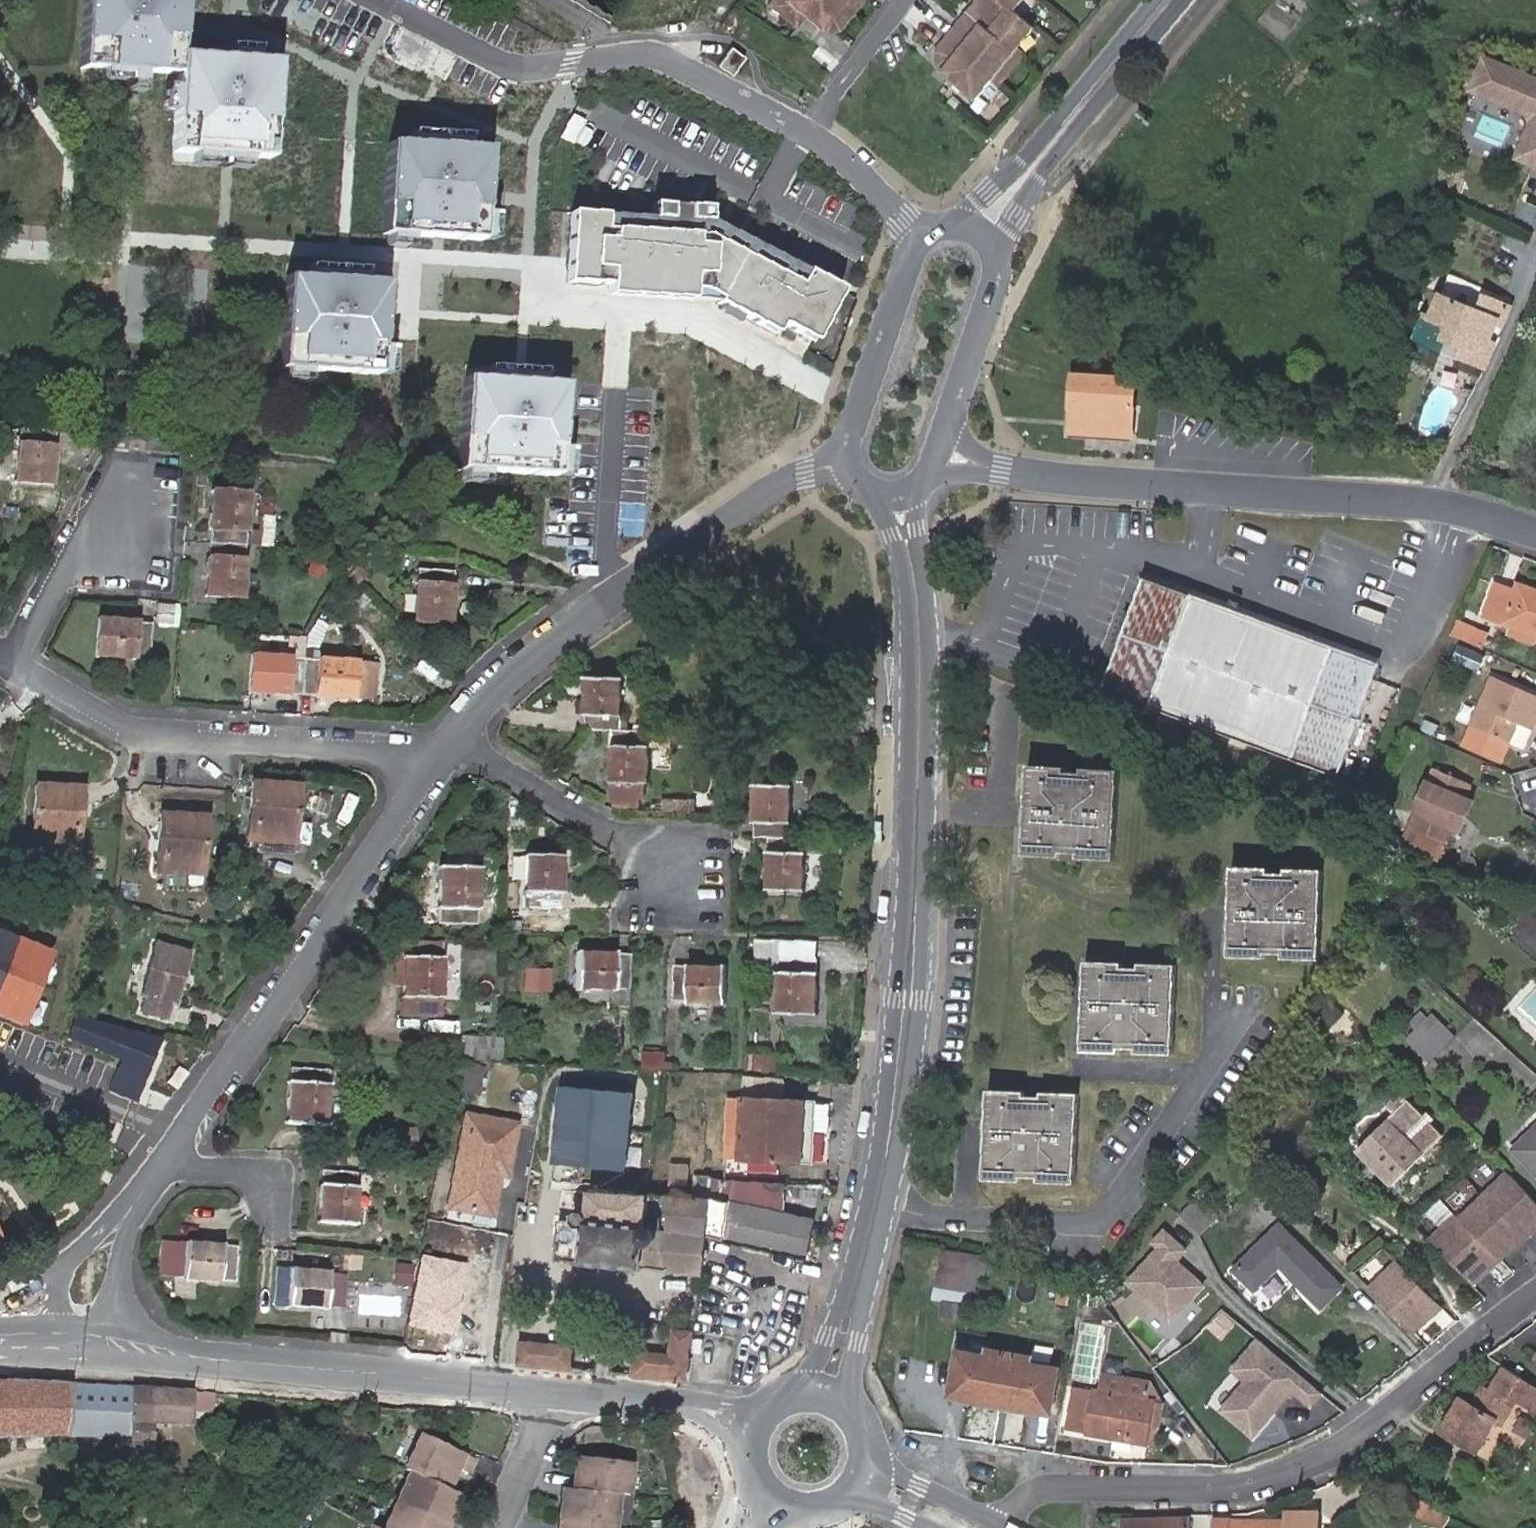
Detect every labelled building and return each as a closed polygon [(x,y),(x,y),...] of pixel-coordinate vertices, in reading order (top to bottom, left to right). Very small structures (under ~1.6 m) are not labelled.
[(201,68),(213,48),(194,45),(196,0),(101,0),(98,57),(201,68)] [(784,0),(772,0),(764,10),(797,36),(805,26),(817,35),(821,30),(828,36),(839,32),(863,3),(861,0),(784,0)] [(991,88),(1016,57),(1033,36),(1013,19),(1027,1),(1028,0),(979,0),(977,3),(977,15),(964,31),(954,32),(934,56),(933,72),(942,78),(940,82),(974,109),(991,88)] [(292,152),(296,56),(213,48),(201,68),(196,147),(292,152)] [(730,81),(741,62),(727,53),(716,72),(730,81)] [(1016,57),(991,88),(996,92),(1022,61),(1016,57)] [(1480,60),(1468,90),(1525,112),(1528,121),(1514,156),(1535,165),(1535,82),(1480,60)] [(506,140),(412,134),(406,223),(501,228),(506,140)] [(1520,202),(1535,208),(1535,175),(1532,173),(1520,202)] [(699,299),(700,282),(818,343),(848,285),(723,222),(723,226),(619,223),(619,209),(569,208),(567,279),(612,280),(612,297),(699,299)] [(404,280),(308,276),(304,366),(400,370),(404,280)] [(1411,345),(1424,351),(1448,301),(1440,297),(1429,320),(1423,317),(1411,345)] [(1512,310),(1483,298),(1476,313),(1448,301),(1424,351),(1438,357),(1442,349),(1456,355),(1452,364),(1484,378),(1496,348),(1490,345),(1499,323),(1505,326),(1512,310)] [(579,382),(482,378),(478,468),(574,473),(579,382)] [(1084,441),(1130,443),(1133,394),(1122,394),(1123,381),(1080,379),(1079,393),(1070,392),(1068,428),(1085,428),(1084,441)] [(22,424),(21,477),(60,479),(62,426),(22,424)] [(1067,440),(1084,441),(1085,428),(1068,428),(1067,440)] [(249,491),(212,489),(207,590),(244,591),(249,491)] [(284,538),(285,508),(255,507),(254,537),(284,538)] [(462,563),(421,560),(418,611),(459,613),(462,563)] [(1384,662),(1152,576),(1108,689),(1344,779),(1384,662)] [(1497,601),(1535,616),(1535,600),(1502,586),(1497,601)] [(1497,601),(1487,627),(1535,647),(1535,616),(1497,601)] [(151,617),(102,615),(101,652),(149,654),(151,617)] [(1487,639),(1462,629),(1457,642),(1482,653),(1487,639)] [(295,647),(258,645),(256,685),(293,687),(295,647)] [(363,651),(320,650),(318,687),(362,689),(363,651)] [(666,731),(647,730),(621,728),(624,680),(584,676),(581,726),(609,728),(607,804),(645,807),(646,748),(665,749),(666,731)] [(1502,683),(1482,733),(1521,748),(1530,725),(1535,727),(1535,696),(1502,683)] [(1458,718),(1439,710),(1432,728),(1452,735),(1458,718)] [(1093,770),(1073,768),(1073,763),(1039,761),(1033,851),(1067,853),(1068,847),(1089,849),(1088,854),(1121,856),(1127,766),(1093,764),(1093,770)] [(1465,817),(1472,819),(1484,791),(1447,776),(1423,834),(1453,846),(1465,817)] [(84,778),(42,777),(40,835),(81,837),(84,778)] [(301,780),(257,777),(253,831),(297,834),(301,780)] [(796,786),(757,784),(753,838),(773,839),(770,891),(807,894),(810,854),(811,841),(792,840),(796,786)] [(210,811),(163,809),(160,866),(208,868),(210,811)] [(1381,842),(1397,847),(1408,823),(1391,815),(1381,842)] [(1472,819),(1465,817),(1453,846),(1467,851),(1479,822),(1472,819)] [(576,846),(540,844),(537,900),(572,903),(576,846)] [(495,858),(454,855),(449,910),(491,914),(495,858)] [(1273,947),(1294,949),(1294,955),(1327,956),(1331,867),(1301,865),(1301,870),(1279,869),(1279,864),(1243,862),(1238,951),(1273,953),(1273,947)] [(1504,933),(1520,912),(1509,904),(1493,925),(1504,933)] [(1520,912),(1504,933),(1535,958),(1535,924),(1520,912)] [(0,929),(0,1016),(25,1026),(55,951),(0,929)] [(457,933),(415,929),(410,1003),(450,1004),(450,979),(454,979),(457,933)] [(799,935),(799,950),(825,952),(826,937),(799,935)] [(191,952),(157,941),(139,994),(145,996),(140,1011),(166,1019),(171,1004),(175,1005),(191,952)] [(645,952),(588,947),(585,985),(642,990),(645,952)] [(825,952),(799,950),(787,949),(783,1009),(822,1013),(825,952)] [(771,975),(770,950),(753,951),(754,976),(771,975)] [(1181,1052),(1185,963),(1150,962),(1150,967),(1133,967),(1133,961),(1098,959),(1093,1048),(1127,1049),(1128,1044),(1145,1045),(1145,1050),(1181,1052)] [(740,965),(682,960),(678,999),(737,1003),(740,965)] [(626,1002),(626,989),(588,988),(588,1001),(626,1002)] [(110,1092),(144,1102),(163,1036),(76,1012),(68,1041),(120,1055),(110,1092)] [(1408,1030),(1415,1037),(1427,1025),(1420,1019),(1408,1030)] [(1427,1025),(1415,1037),(1405,1047),(1428,1071),(1455,1045),(1432,1021),(1427,1025)] [(480,1054),(514,1056),(514,1036),(481,1033),(480,1054)] [(348,1062),(292,1057),(287,1113),(326,1115),(327,1106),(344,1108),(348,1062)] [(495,1063),(470,1060),(464,1084),(490,1089),(495,1063)] [(742,1106),(779,1108),(782,1089),(744,1085),(742,1106)] [(1000,1087),(995,1175),(1029,1177),(1029,1172),(1048,1173),(1048,1179),(1083,1180),(1089,1092),(1052,1090),(1051,1095),(1035,1094),(1035,1089),(1000,1087)] [(642,1100),(571,1089),(561,1164),(630,1176),(642,1100)] [(1342,1147),(1388,1188),(1418,1154),(1425,1159),(1442,1140),(1435,1135),(1441,1129),(1426,1116),(1421,1121),(1394,1098),(1381,1112),(1389,1120),(1374,1136),(1362,1125),(1342,1147)] [(814,1111),(779,1108),(742,1106),(728,1105),(726,1159),(809,1165),(811,1140),(813,1125),(814,1112),(814,1111)] [(524,1120),(475,1110),(452,1203),(495,1211),(503,1172),(511,1173),(524,1120)] [(826,1142),(828,1114),(814,1112),(813,1125),(811,1140),(826,1142)] [(429,1143),(428,1116),(399,1118),(400,1144),(429,1143)] [(1514,1150),(1535,1171),(1535,1127),(1514,1150)] [(324,1159),(320,1210),(359,1213),(360,1195),(370,1196),(371,1179),(361,1179),(362,1162),(324,1159)] [(1502,1170),(1478,1195),(1518,1235),(1535,1219),(1535,1204),(1502,1170)] [(695,1178),(693,1197),(713,1200),(715,1186),(716,1181),(695,1178)] [(734,1202),(728,1242),(804,1252),(809,1214),(783,1211),(783,1194),(782,1180),(715,1186),(713,1200),(734,1202)] [(693,1197),(661,1194),(594,1187),(592,1197),(579,1196),(578,1211),(568,1210),(566,1221),(560,1220),(555,1256),(590,1261),(590,1266),(641,1271),(642,1265),(700,1273),(705,1239),(728,1242),(734,1202),(713,1200),(693,1197)] [(1518,1235),(1478,1195),(1477,1194),(1452,1219),(1492,1257),(1518,1235)] [(1189,1207),(1170,1229),(1193,1249),(1212,1229),(1189,1207)] [(1492,1257),(1452,1219),(1449,1214),(1421,1243),(1459,1280),(1473,1266),(1477,1270),(1492,1257)] [(242,1235),(164,1228),(161,1257),(185,1259),(185,1265),(238,1268),(242,1235)] [(1188,1286),(1159,1263),(1168,1252),(1145,1234),(1135,1247),(1141,1252),(1113,1288),(1158,1324),(1188,1286)] [(1270,1234),(1227,1278),(1248,1300),(1273,1276),(1316,1316),(1336,1297),(1270,1234)] [(468,1251),(424,1244),(413,1313),(457,1320),(468,1251)] [(415,1253),(399,1252),(397,1270),(413,1272),(415,1253)] [(943,1321),(968,1328),(985,1263),(945,1253),(932,1305),(946,1309),(943,1321)] [(334,1260),(280,1256),(277,1295),(331,1299),(334,1260)] [(1427,1304),(1384,1262),(1356,1290),(1401,1334),(1416,1321),(1413,1318),(1427,1304)] [(632,1375),(686,1381),(690,1337),(671,1334),(668,1357),(634,1353),(632,1375)] [(524,1340),(494,1338),(490,1361),(520,1364),(524,1340)] [(576,1347),(524,1340),(520,1364),(573,1369),(576,1347)] [(1277,1390),(1286,1379),(1243,1342),(1218,1372),(1231,1383),(1207,1413),(1237,1438),(1256,1415),(1256,1408),(1261,1402),(1264,1405),(1277,1390)] [(988,1352),(961,1346),(951,1392),(1050,1415),(1061,1367),(1034,1361),(1036,1353),(1017,1350),(1015,1357),(1005,1356),(1007,1347),(990,1344),(988,1352)] [(1535,1371),(1535,1352),(1528,1366),(1535,1371)] [(1494,1366),(1492,1370),(1525,1390),(1528,1385),(1494,1366)] [(1492,1370),(1480,1392),(1472,1387),(1465,1404),(1451,1399),(1428,1436),(1465,1459),(1485,1425),(1496,1432),(1511,1407),(1535,1422),(1535,1396),(1525,1390),(1492,1370)] [(1305,1395),(1286,1379),(1277,1390),(1296,1406),(1305,1395)] [(145,1386),(70,1383),(11,1380),(0,1380),(0,1435),(5,1435),(126,1433),(127,1400),(144,1401),(145,1386)] [(1147,1442),(1159,1390),(1144,1387),(1141,1397),(1081,1384),(1073,1417),(1092,1421),(1089,1431),(1147,1442)] [(189,1388),(145,1386),(144,1401),(143,1421),(133,1420),(132,1449),(149,1449),(150,1421),(187,1421),(188,1407),(189,1388)] [(208,1390),(189,1388),(188,1407),(207,1408),(208,1390)] [(403,1473),(401,1476),(417,1481),(428,1442),(415,1436),(397,1469),(403,1473)] [(417,1481),(440,1487),(448,1471),(459,1477),(466,1463),(466,1461),(428,1442),(417,1481)] [(549,1527),(603,1527),(607,1497),(617,1498),(620,1467),(565,1462),(562,1492),(552,1491),(549,1527)] [(401,1476),(375,1527),(436,1527),(451,1497),(438,1491),(440,1487),(417,1481),(401,1476)] [(1402,1489),(1392,1505),(1424,1522),(1435,1527),(1437,1527),(1446,1513),(1402,1489)] [(1206,1527),(1311,1527),(1311,1510),(1279,1510),(1278,1521),(1224,1521),(1224,1515),(1206,1516),(1206,1527)]
